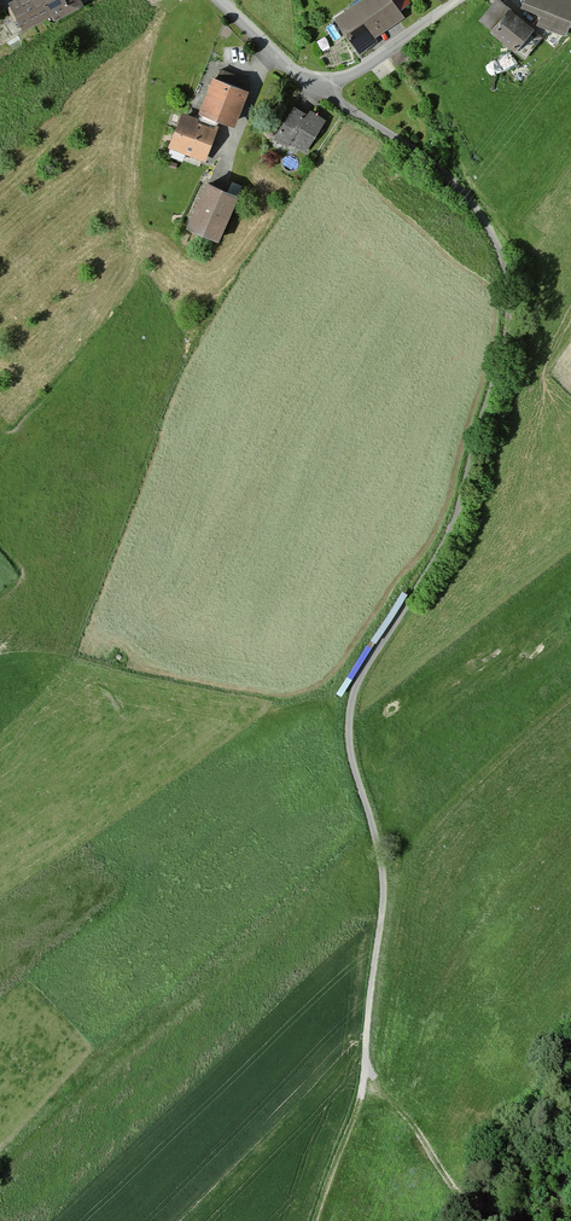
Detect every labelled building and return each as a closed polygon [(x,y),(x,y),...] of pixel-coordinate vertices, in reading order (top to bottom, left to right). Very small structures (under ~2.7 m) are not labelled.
[(79,0),(12,0),(26,28),(80,1),(79,0)] [(338,19),(356,45),(402,14),(393,0),(366,0),(338,19)] [(480,21),(524,57),(542,35),(499,0),(498,0),(480,21)] [(570,11),(570,0),(524,0),(522,3),(542,11),(538,23),(562,33),(570,11)] [(398,66),(409,61),(403,47),(392,52),(398,66)] [(511,50),(486,60),(491,72),(516,62),(511,50)] [(248,81),(220,70),(203,112),(219,118),(231,123),(248,81)] [(293,107),(275,136),(302,153),(320,124),(293,107)] [(203,157),(219,118),(203,112),(199,124),(182,117),(172,144),(203,157)] [(235,195),(209,184),(190,226),(216,238),(235,195)]
